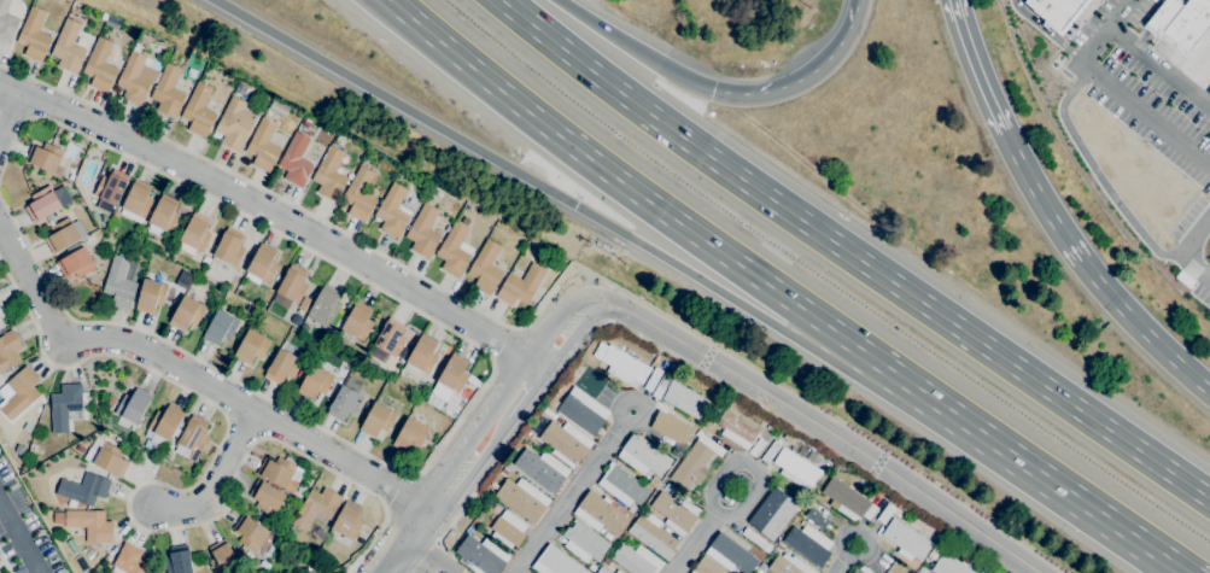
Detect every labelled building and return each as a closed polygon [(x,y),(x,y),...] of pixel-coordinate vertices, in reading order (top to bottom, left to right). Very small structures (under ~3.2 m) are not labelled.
[(10,45),(0,40),(0,0),(11,0),(5,13),(19,19),(13,35),(10,45)] [(1058,31),(1083,0),(1023,0),(1022,1),(1058,31)] [(1146,30),(1151,35),(1155,30),(1186,54),(1209,24),(1209,1),(1208,0),(1185,0),(1181,5),(1174,0),(1161,0),(1140,25),(1146,30)] [(41,62),(23,54),(27,46),(16,42),(30,5),(46,12),(37,31),(51,37),(41,62)] [(116,27),(105,22),(107,14),(118,19),(116,27)] [(76,74),(57,65),(60,58),(51,53),(65,18),(81,24),(72,43),(86,49),(80,65),(76,74)] [(106,93),(89,86),(93,77),(82,72),(98,36),(113,43),(106,59),(117,65),(116,68),(118,69),(106,93)] [(140,106),(122,98),(125,90),(115,86),(131,49),(133,51),(136,42),(142,46),(139,53),(160,63),(140,106)] [(175,118),(156,110),(159,103),(150,98),(166,62),(181,69),(173,88),(186,95),(179,110),(180,110),(175,118)] [(205,138),(187,129),(191,122),(181,117),(198,81),(212,88),(203,107),(216,113),(205,138)] [(234,92),(238,83),(246,87),(242,95),(234,92)] [(239,152),(220,142),(223,135),(214,130),(232,95),(246,103),(242,110),(256,116),(242,142),(244,144),(239,152)] [(285,117),(268,109),(273,99),(290,107),(285,117)] [(269,173),(251,164),(256,157),(245,151),(263,116),(277,123),(268,142),(281,148),(269,173)] [(306,128),(302,125),(305,118),(310,121),(306,128)] [(302,188),(283,179),(287,170),(277,165),(296,131),(310,139),(300,157),(314,164),(305,179),(306,179),(302,188)] [(340,145),(335,142),(337,141),(335,140),(338,135),(344,139),(340,145)] [(54,174),(24,162),(31,145),(42,148),(45,142),(64,151),(54,174)] [(334,201),(316,192),(320,185),(311,180),(329,145),(344,152),(334,171),(347,179),(334,201)] [(363,223),(346,214),(353,203),(343,197),(360,165),(363,159),(367,162),(363,166),(374,174),(364,192),(376,199),(363,223)] [(116,206),(99,198),(98,198),(93,195),(103,176),(107,179),(112,168),(129,176),(127,181),(128,181),(116,206)] [(141,223),(121,214),(123,209),(121,207),(135,179),(151,187),(146,197),(153,200),(141,223)] [(398,239),(380,228),(384,221),(374,215),(392,181),(407,189),(397,207),(398,209),(403,201),(414,207),(401,230),(403,230),(398,239)] [(34,223),(24,207),(34,201),(30,195),(49,186),(53,192),(63,186),(71,200),(34,223)] [(160,236),(147,230),(150,223),(147,222),(162,193),(177,201),(173,211),(180,215),(171,232),(164,229),(160,236)] [(428,259),(410,249),(414,241),(404,236),(425,201),(438,210),(428,229),(440,235),(433,250),(433,251),(428,259)] [(192,256),(177,249),(181,242),(179,241),(194,212),(210,221),(205,230),(211,233),(201,252),(195,249),(192,256)] [(53,255),(43,239),(53,234),(49,228),(51,227),(46,217),(51,215),(55,222),(52,223),(53,226),(69,217),(72,223),(76,221),(86,235),(53,255)] [(460,222),(463,217),(468,220),(464,226),(460,222)] [(468,229),(461,241),(473,249),(470,255),(458,277),(440,268),(445,261),(436,255),(455,221),(468,229)] [(212,256),(227,227),(242,235),(238,244),(245,247),(235,267),(212,256)] [(490,296),(473,286),(477,279),(467,273),(486,239),(501,246),(490,264),(503,271),(490,296)] [(257,287),(244,280),(247,273),(245,271),(261,242),(276,251),(271,261),(277,264),(268,283),(261,280),(257,287)] [(77,279),(74,273),(65,277),(55,262),(84,246),(97,268),(77,279)] [(129,310),(111,304),(113,296),(101,292),(113,255),(129,259),(123,279),(138,283),(129,310)] [(207,265),(201,262),(205,256),(211,258),(207,265)] [(512,305),(495,296),(509,273),(522,280),(532,262),(546,270),(526,304),(516,298),(512,305)] [(286,310),(273,303),(277,293),(275,292),(291,263),(308,273),(302,282),(308,285),(298,304),(291,300),(286,310)] [(185,290),(175,283),(183,270),(193,275),(185,290)] [(153,314),(135,309),(144,277),(168,285),(162,305),(156,304),(153,314)] [(327,329),(318,324),(318,323),(306,317),(309,311),(308,311),(323,283),(340,292),(335,300),(341,303),(327,329)] [(185,332),(168,323),(185,294),(205,306),(195,326),(189,322),(185,332)] [(306,311),(298,306),(304,296),(312,300),(306,311)] [(362,340),(341,328),(357,300),(372,309),(367,318),(373,322),(362,340)] [(217,346),(203,338),(217,309),(239,321),(229,339),(223,337),(217,346)] [(394,357),(373,344),(390,316),(405,326),(399,335),(405,339),(394,357)] [(249,366),(233,356),(249,328),(270,340),(261,358),(255,356),(249,366)] [(21,361),(0,373),(0,337),(4,335),(4,334),(12,329),(23,347),(16,352),(21,361)] [(416,379),(402,369),(407,362),(405,361),(421,333),(437,343),(432,352),(438,356),(427,374),(421,370),(416,379)] [(636,390),(606,372),(609,366),(600,359),(609,344),(650,368),(642,384),(639,382),(636,390)] [(280,385),(263,376),(279,347),(302,359),(291,379),(285,375),(280,385)] [(446,402),(431,393),(452,353),(468,362),(463,372),(468,375),(457,393),(452,390),(446,402)] [(312,400),(297,392),(312,363),(334,375),(323,394),(318,391),(312,400)] [(11,421),(0,409),(0,403),(5,399),(0,394),(0,389),(25,366),(39,379),(31,385),(40,394),(11,421)] [(594,396),(604,380),(584,368),(575,384),(594,396)] [(650,392),(643,387),(655,368),(662,372),(650,392)] [(659,399),(651,394),(662,375),(670,379),(659,399)] [(343,421),(327,413),(341,385),(345,386),(350,376),(363,384),(357,393),(364,397),(355,416),(347,413),(343,421)] [(700,420),(662,398),(667,390),(666,388),(672,380),(709,402),(700,420)] [(52,433),(51,394),(62,393),(62,385),(81,384),(82,393),(81,393),(82,410),(68,410),(68,432),(52,433)] [(136,425),(115,413),(124,394),(130,397),(136,387),(151,396),(136,425)] [(569,392),(608,420),(597,434),(559,407),(569,392)] [(374,438),(360,429),(375,400),(396,413),(386,432),(380,428),(374,438)] [(162,448),(150,440),(153,433),(146,429),(157,410),(163,414),(169,404),(185,413),(169,440),(166,440),(162,448)] [(747,450),(720,434),(724,428),(715,423),(724,410),(759,432),(752,445),(750,445),(747,450)] [(648,429),(679,449),(690,431),(659,413),(648,429)] [(194,462),(188,458),(175,451),(179,444),(177,443),(192,415),(207,423),(203,433),(209,435),(194,462)] [(407,454),(392,445),(408,416),(429,428),(419,448),(413,444),(407,454)] [(572,468),(551,452),(554,449),(538,437),(551,420),(561,428),(566,421),(594,443),(572,468)] [(771,432),(765,428),(768,422),(774,427),(771,432)] [(791,445),(783,438),(787,432),(796,439),(791,445)] [(686,491),(668,478),(701,433),(725,450),(720,457),(714,452),(703,467),(708,470),(697,485),(694,481),(686,491)] [(659,476),(648,468),(643,475),(616,456),(621,450),(620,449),(631,434),(638,434),(672,460),(659,476)] [(121,479),(83,458),(95,437),(122,451),(119,457),(129,462),(121,479)] [(754,457),(748,452),(760,437),(766,442),(754,457)] [(766,464),(759,460),(774,439),(782,444),(766,464)] [(81,454),(75,449),(78,444),(84,449),(81,454)] [(673,457),(668,452),(673,446),(678,451),(673,457)] [(805,490),(779,473),(782,468),(773,462),(783,446),(822,470),(812,486),(808,485),(805,490)] [(553,495),(513,463),(525,448),(538,457),(544,451),(569,470),(565,478),(566,478),(553,495)] [(292,495),(283,490),(285,487),(259,475),(261,474),(257,473),(265,457),(275,462),(277,456),(296,467),(294,469),(303,473),(292,495)] [(627,507),(597,484),(613,462),(619,467),(620,467),(624,469),(624,470),(632,476),(632,475),(636,478),(635,479),(638,481),(639,480),(641,481),(641,483),(644,486),(645,485),(651,490),(639,505),(632,501),(627,507)] [(74,508),(68,505),(70,499),(55,495),(60,478),(80,485),(86,472),(111,480),(104,498),(97,496),(92,507),(76,502),(74,508)] [(853,520),(829,504),(832,499),(822,491),(831,476),(871,503),(860,518),(853,520)] [(533,525),(493,495),(507,478),(515,484),(520,478),(550,499),(545,507),(546,508),(533,525)] [(274,516),(255,505),(257,501),(252,498),(253,497),(249,495),(257,479),(262,481),(263,480),(267,483),(267,484),(285,495),(276,511),(274,516)] [(671,493),(664,489),(667,483),(674,489),(671,493)] [(774,486),(783,493),(783,492),(799,504),(772,540),(747,521),(774,486)] [(306,531),(292,522),(311,489),(320,495),(325,487),(343,497),(338,507),(337,507),(329,520),(316,513),(306,531)] [(616,536),(602,526),(597,532),(573,513),(577,507),(590,490),(602,499),(604,496),(612,501),(609,503),(630,519),(616,536)] [(682,537),(664,522),(667,519),(650,505),(661,490),(672,498),(677,492),(701,511),(696,516),(697,518),(685,532),(682,537)] [(352,542),(329,528),(346,499),(362,509),(356,519),(363,522),(352,542)] [(883,525),(876,519),(888,502),(895,508),(883,525)] [(869,521),(863,516),(872,503),(878,508),(869,521)] [(632,514),(627,510),(632,504),(637,508),(632,514)] [(899,518),(892,513),(896,508),(902,511),(899,518)] [(509,550),(490,536),(493,531),(490,528),(498,515),(499,516),(505,509),(527,526),(521,533),(525,534),(515,546),(513,545),(509,550)] [(826,520),(809,509),(804,517),(821,528),(826,520)] [(112,543),(101,543),(101,542),(86,542),(86,527),(65,527),(65,510),(105,511),(104,521),(112,522),(112,543)] [(667,561),(627,531),(639,514),(643,516),(647,510),(662,522),(657,527),(678,542),(672,550),(674,552),(667,561)] [(256,552),(238,540),(241,534),(233,528),(242,514),(269,532),(268,534),(274,538),(264,550),(259,546),(256,552)] [(919,561),(912,556),(910,561),(896,552),(899,548),(881,534),(893,516),(931,543),(919,561)] [(585,562),(563,545),(568,540),(561,534),(568,526),(571,528),(574,524),(572,521),(574,519),(577,520),(610,544),(597,561),(591,556),(585,562)] [(819,568),(781,539),(791,525),(800,531),(806,524),(832,543),(826,550),(831,552),(819,568)] [(767,543),(772,546),(767,554),(741,533),(746,526),(767,543)] [(711,544),(748,572),(760,559),(721,530),(711,544)] [(505,562),(498,572),(476,572),(458,560),(461,556),(455,552),(468,533),(481,544),(486,537),(510,555),(505,562)] [(241,567),(231,572),(215,572),(209,561),(214,557),(209,548),(224,538),(241,567)] [(148,565),(144,572),(114,572),(115,572),(112,571),(115,566),(112,565),(119,551),(124,542),(144,551),(139,560),(148,565)] [(664,563),(657,572),(632,572),(610,557),(621,542),(635,551),(638,545),(664,563)] [(779,552),(773,548),(778,542),(784,545),(779,552)] [(549,543),(589,572),(539,572),(531,567),(549,543)] [(189,555),(192,572),(166,572),(164,560),(170,559),(169,554),(170,552),(169,548),(188,544),(189,555)] [(965,566),(976,572),(936,572),(931,569),(943,551),(960,562),(961,561),(966,563),(965,566)] [(793,555),(818,572),(774,572),(767,568),(778,554),(782,556),(784,552),(791,557),(793,555)] [(703,555),(727,572),(689,572),(703,555)] [(607,567),(601,562),(606,557),(610,561),(607,567)] [(861,565),(873,572),(852,572),(857,567),(859,569),(861,565)]
